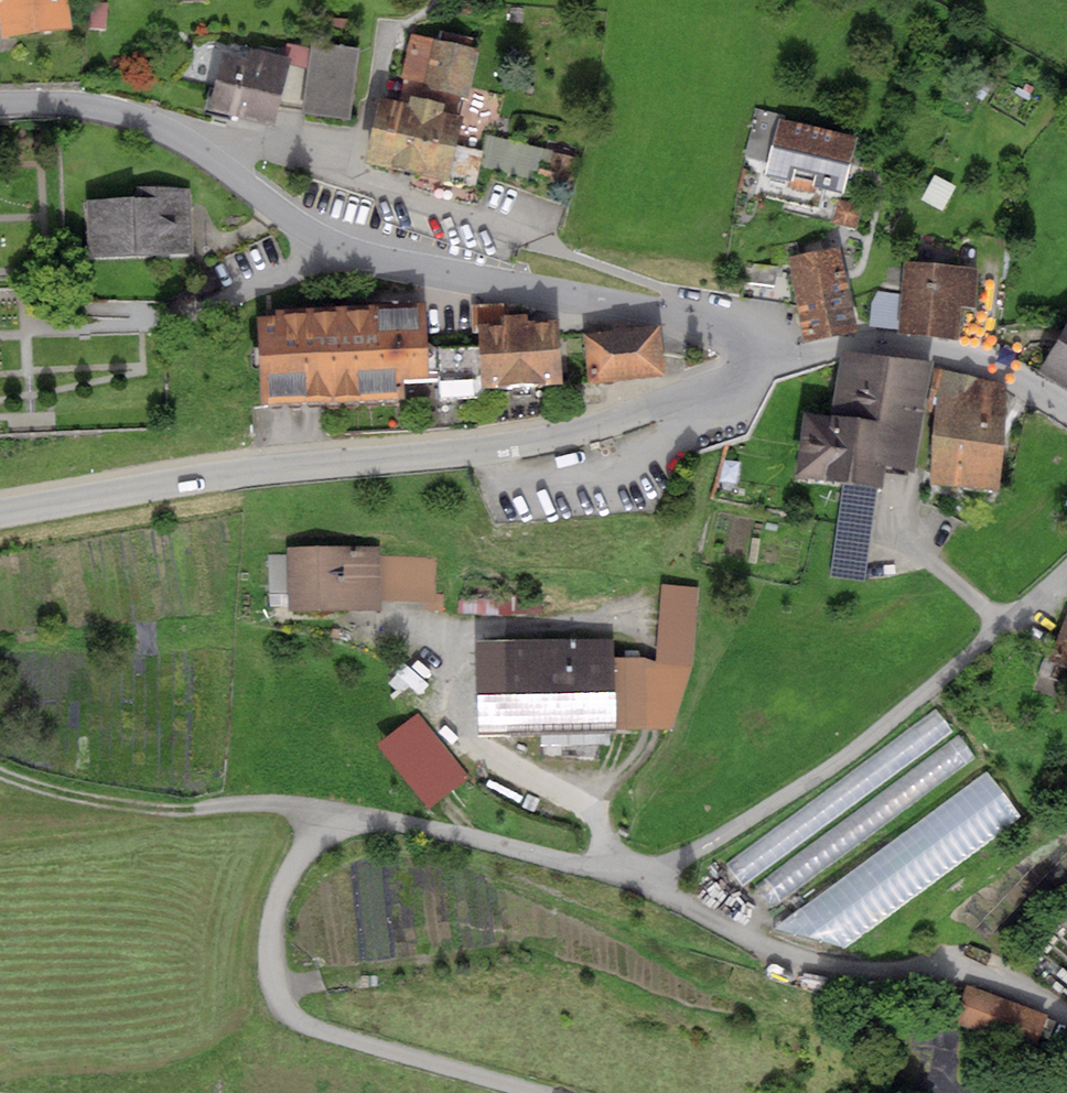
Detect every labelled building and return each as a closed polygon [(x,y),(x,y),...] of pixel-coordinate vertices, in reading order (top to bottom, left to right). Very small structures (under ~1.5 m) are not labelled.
[(72,37),(69,0),(0,0),(0,43),(72,37)] [(360,49),(312,43),(303,119),(351,124),(360,49)] [(476,57),(409,43),(399,88),(467,102),(476,57)] [(292,67),(252,57),(250,66),(224,60),(210,115),(276,132),(288,80),(290,74),(292,67)] [(472,126),(450,120),(452,111),(420,104),(418,112),(387,105),(372,169),(484,196),(489,174),(577,195),(585,164),(491,141),(487,158),(466,153),(472,126)] [(852,144),(782,125),(767,181),(838,200),(852,144)] [(933,183),(922,208),(944,217),(955,192),(933,183)] [(156,203),(84,205),(86,259),(197,256),(196,194),(156,195),(156,203)] [(836,251),(793,260),(809,336),(851,327),(836,251)] [(956,332),(958,302),(973,304),(976,272),(909,267),(904,328),(956,332)] [(258,320),(263,410),(436,400),(432,331),(430,310),(258,320)] [(481,325),(484,388),(562,384),(559,321),(481,325)] [(584,340),(589,387),(662,379),(657,332),(584,340)] [(1042,376),(1066,392),(1066,336),(1042,376)] [(930,367),(843,358),(836,416),(802,412),(795,478),(885,488),(887,470),(918,474),(930,367)] [(1007,382),(942,377),(933,487),(998,493),(1007,382)] [(377,552),(290,555),(291,614),(378,611),(377,552)] [(386,609),(435,610),(435,561),(387,561),(386,609)] [(700,590),(661,589),(657,662),(626,659),(618,737),(653,735),(691,688),(700,590)] [(1066,617),(1047,666),(1066,674),(1066,617)] [(609,644),(506,647),(509,735),(611,732),(609,644)] [(951,733),(934,710),(727,863),(744,886),(951,733)] [(429,820),(472,784),(418,720),(375,756),(429,820)] [(975,759),(957,735),(764,878),(782,902),(975,759)] [(1021,819),(986,773),(773,930),(842,954),(1021,819)] [(1047,1017),(966,988),(953,1024),(1033,1054),(1047,1017)]
